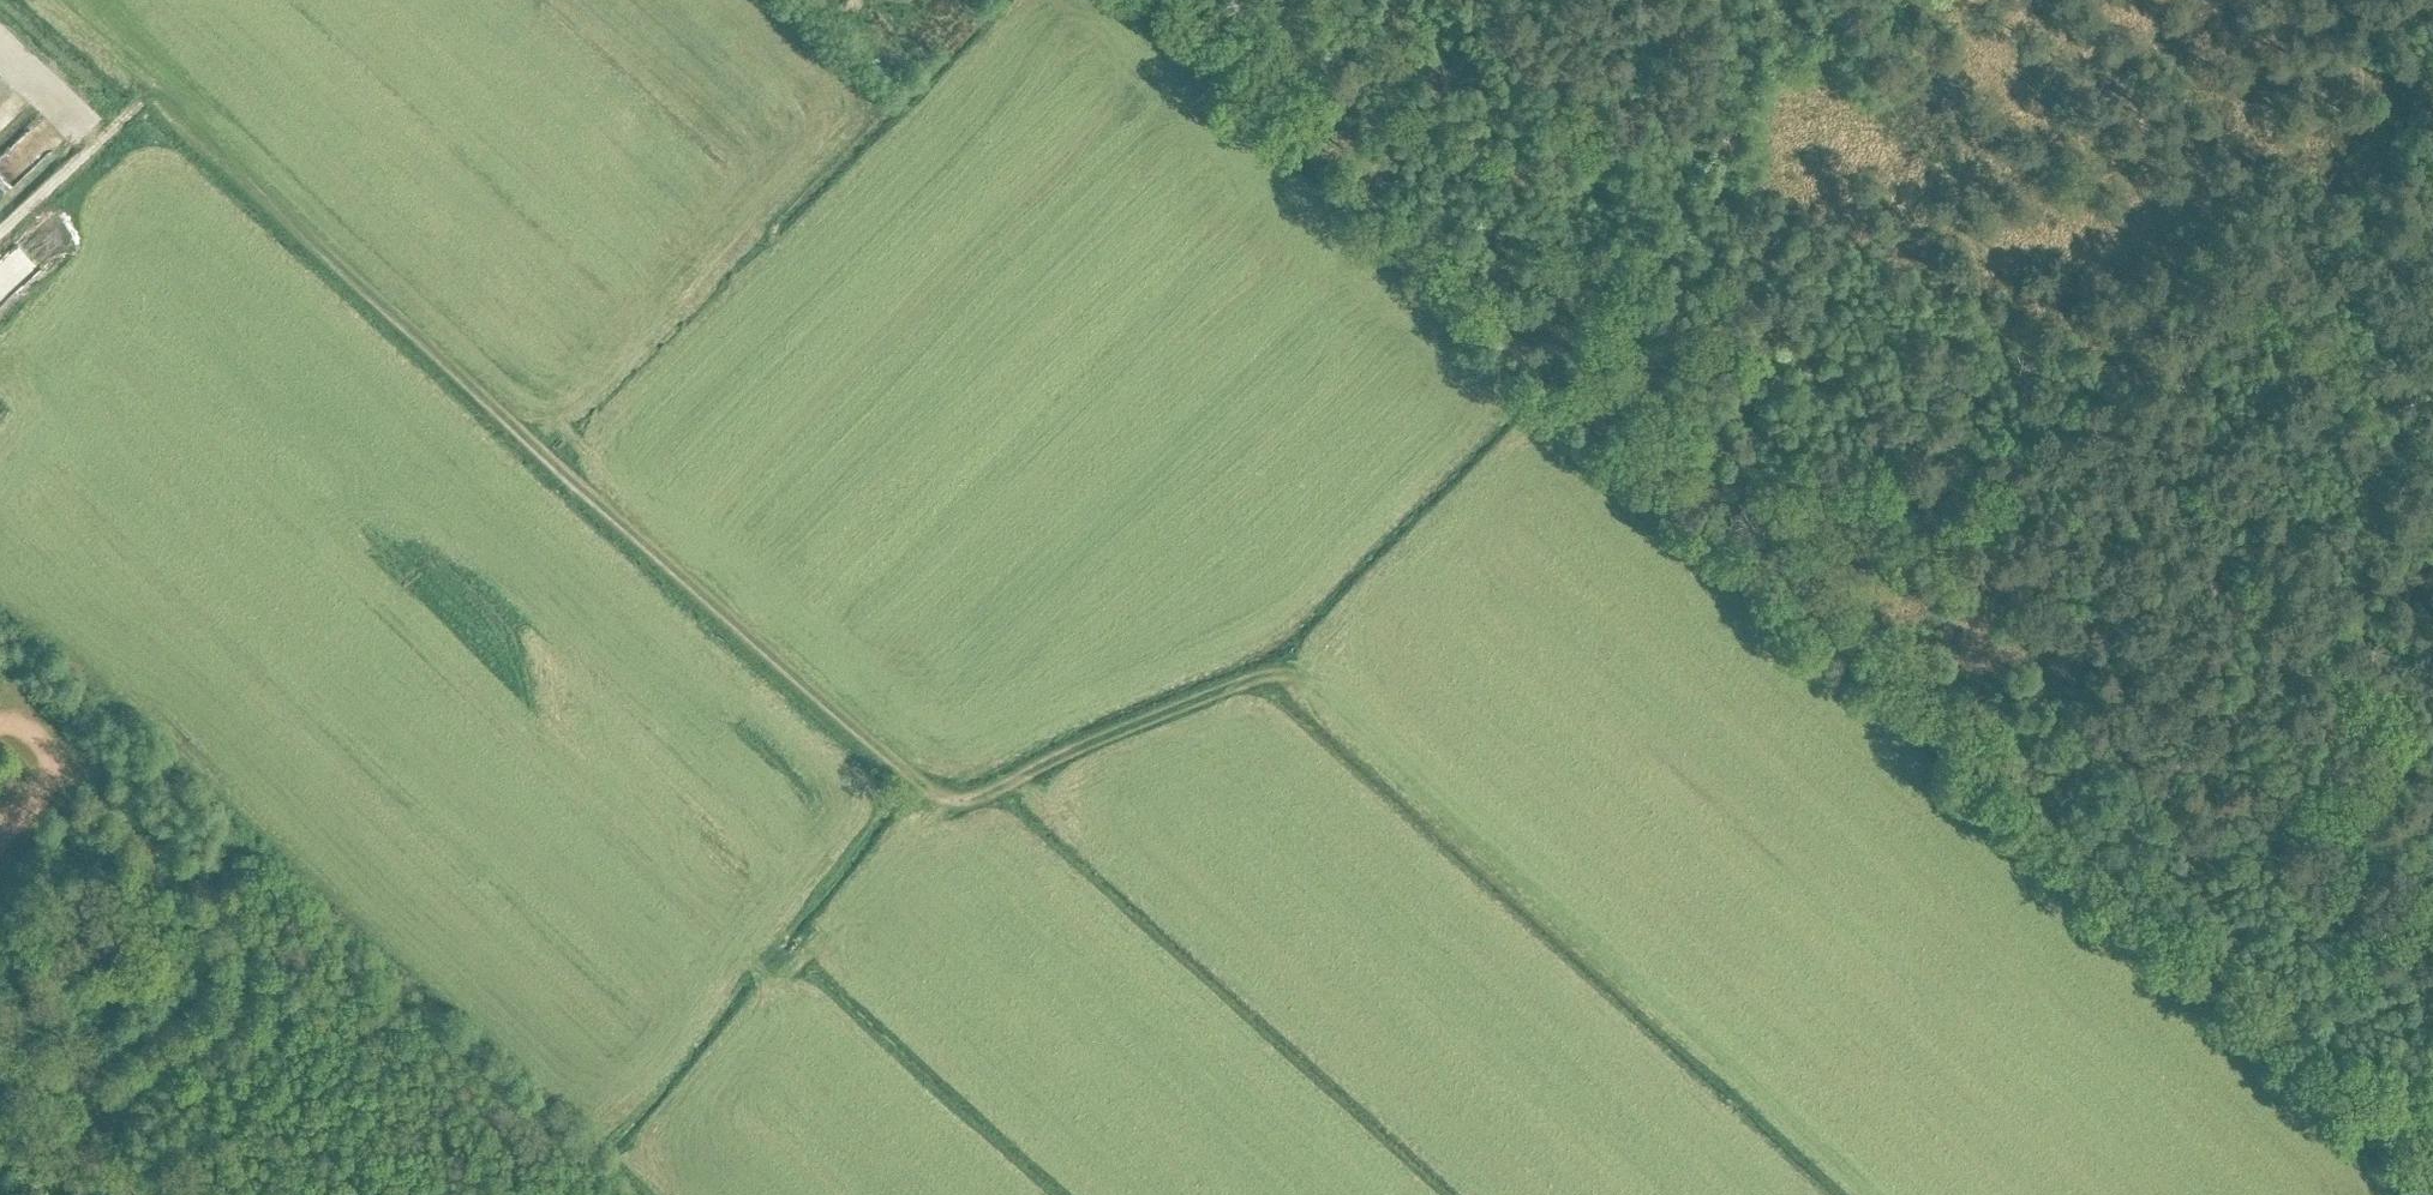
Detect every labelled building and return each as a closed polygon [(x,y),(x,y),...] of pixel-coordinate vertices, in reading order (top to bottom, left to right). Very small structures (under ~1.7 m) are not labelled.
[(31,169),(12,149),(0,160),(0,197),(31,169)]
